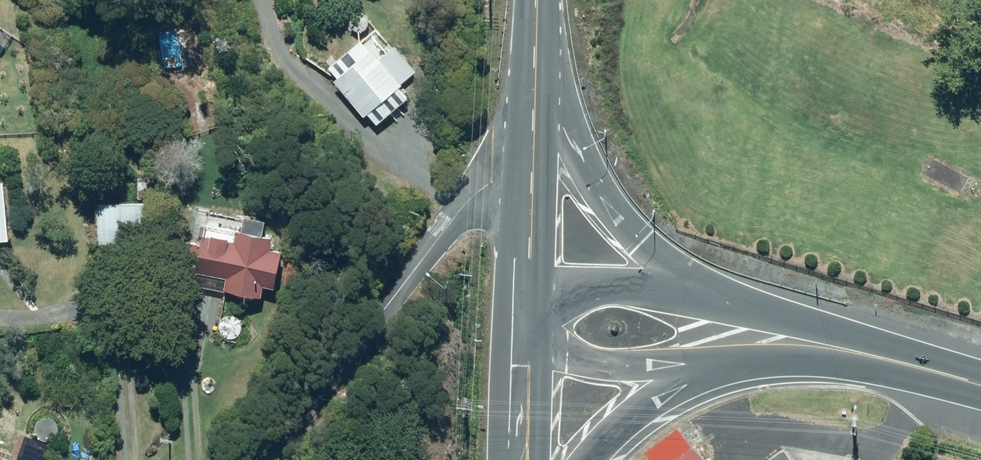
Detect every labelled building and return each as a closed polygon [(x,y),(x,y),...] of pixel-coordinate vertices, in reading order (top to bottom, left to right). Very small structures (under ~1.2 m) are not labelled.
[(344,79),(336,86),(366,121),(375,115),(383,124),(415,99),(406,88),(410,85),(408,82),(419,73),(398,48),(386,57),(380,49),(376,52),(367,40),(334,67),(344,79)] [(14,240),(10,182),(0,183),(0,242),(14,240)] [(152,202),(102,203),(103,245),(152,245),(152,202)] [(297,208),(285,215),(291,226),(303,219),(297,208)] [(279,250),(280,239),(244,231),(242,239),(212,234),(210,246),(196,242),(191,267),(204,269),(201,284),(269,298),(271,288),(283,290),(290,252),(279,250)] [(690,439),(663,459),(707,459),(690,439)] [(780,444),(758,459),(791,459),(780,444)]
